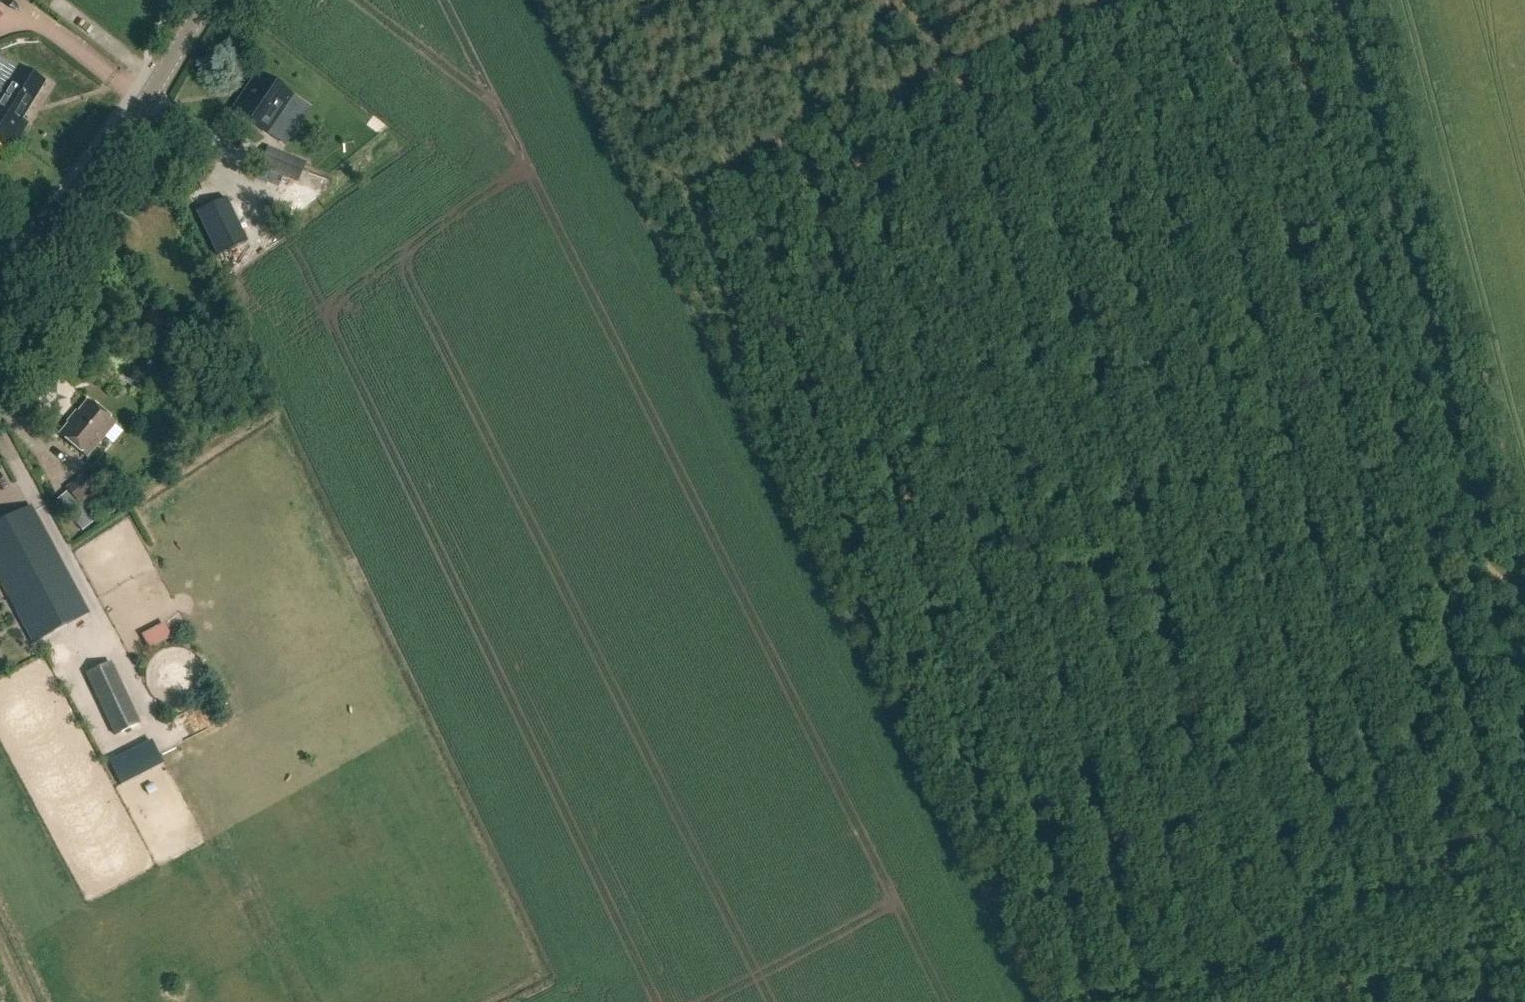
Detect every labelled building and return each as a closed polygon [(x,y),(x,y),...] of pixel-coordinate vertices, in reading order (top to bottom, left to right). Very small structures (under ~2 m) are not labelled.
[(89,36),(97,27),(85,16),(77,25),(89,36)] [(19,67),(0,99),(0,154),(4,148),(13,153),(30,125),(25,122),(47,84),(19,67)] [(287,98),(257,77),(232,112),(254,127),(259,119),(273,128),(291,101),(287,98)] [(306,163),(269,148),(260,168),(297,184),(306,163)] [(114,426),(88,404),(78,415),(76,414),(67,425),(69,426),(60,437),(86,459),(114,426)] [(99,495),(82,474),(63,490),(76,507),(69,513),(82,530),(93,521),(83,508),(99,495)] [(32,506),(0,522),(0,584),(32,644),(89,614),(32,506)] [(140,724),(111,662),(92,671),(121,733),(140,724)]
